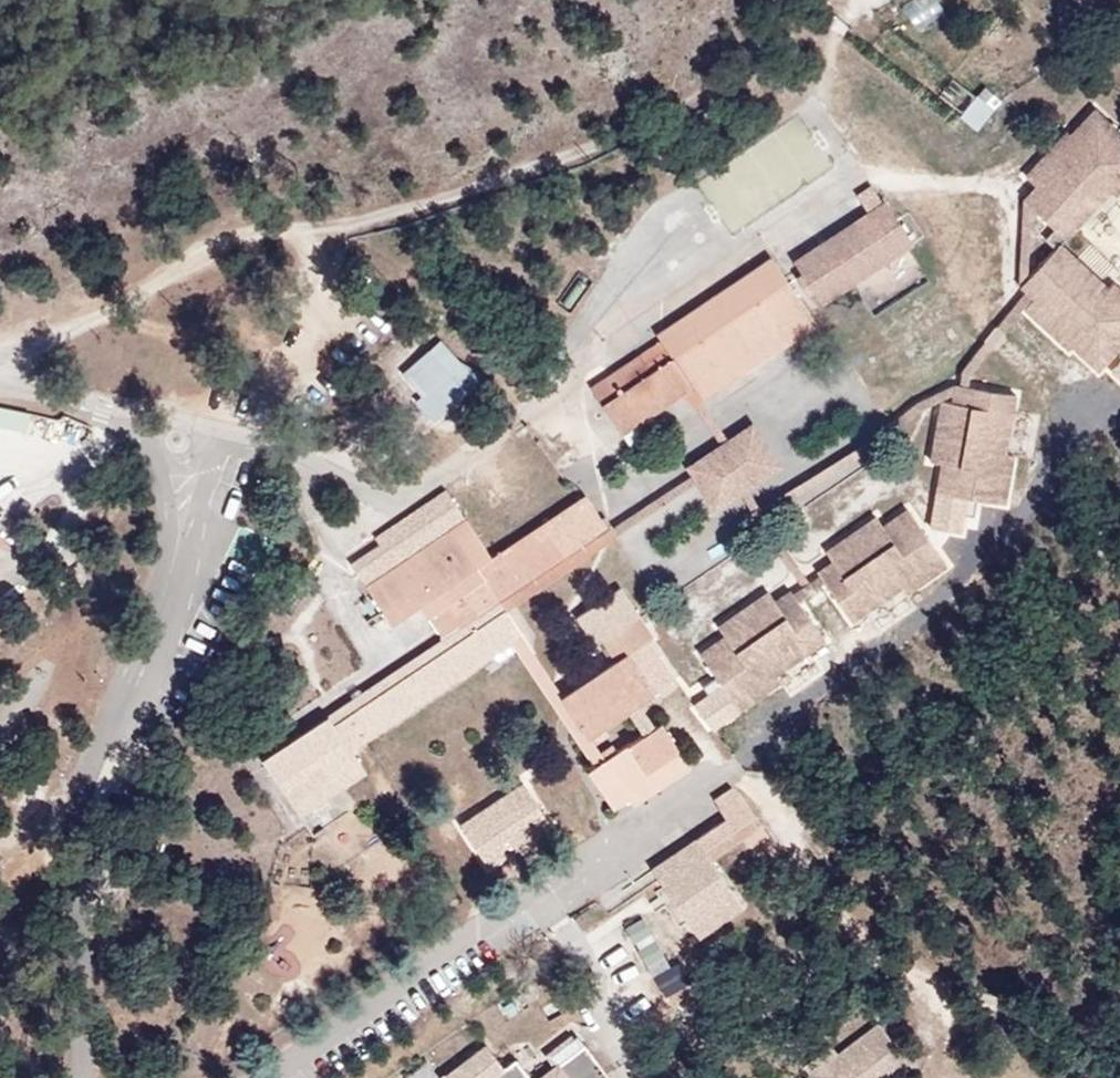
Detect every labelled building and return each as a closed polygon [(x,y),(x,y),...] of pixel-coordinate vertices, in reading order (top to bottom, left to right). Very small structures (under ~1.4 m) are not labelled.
[(928,17),(943,10),(939,0),(921,0),(928,17)] [(989,98),(971,120),(982,128),(1000,106),(989,98)] [(1095,105),(1066,142),(1058,136),(1024,175),(1036,186),(1023,199),(1072,239),(1110,192),(1114,196),(1119,190),(1119,129),(1095,105)] [(890,199),(798,258),(823,300),(919,239),(890,199)] [(1025,283),(1039,298),(1027,311),(1072,352),(1077,348),(1103,372),(1119,352),(1119,283),(1117,280),(1113,285),(1061,243),(1025,283)] [(797,327),(817,313),(787,268),(669,346),(706,401),(747,373),(741,367),(757,356),(762,363),(803,336),(797,327)] [(823,322),(817,313),(797,327),(803,336),(823,322)] [(658,343),(591,385),(623,433),(688,392),(658,343)] [(471,392),(432,349),(403,372),(423,395),(416,399),(436,422),(471,392)] [(741,367),(747,373),(762,363),(757,356),(741,367)] [(1021,391),(974,383),(970,402),(943,397),(933,459),(946,461),(938,489),(1009,503),(1017,454),(1007,451),(1021,391)] [(750,429),(684,474),(712,516),(778,474),(750,429)] [(335,721),(329,713),(260,759),(311,836),(338,823),(324,801),(369,771),(353,749),(513,643),(525,635),(503,602),(612,530),(587,489),(478,564),(452,526),(386,572),(377,560),(357,573),(391,625),(422,605),(443,637),(448,646),(335,721)] [(879,512),(827,548),(843,571),(826,580),(854,617),(904,585),(909,592),(951,563),(910,505),(884,521),(879,512)] [(772,589),(720,622),(727,635),(701,652),(741,711),(784,683),(779,673),(826,638),(803,600),(786,611),(772,589)] [(616,659),(562,695),(591,737),(631,710),(641,704),(679,678),(653,639),(657,637),(641,611),(603,636),(616,659)] [(525,635),(513,643),(596,764),(606,757),(591,737),(562,695),(525,635)] [(443,637),(329,713),(335,721),(448,646),(443,637)] [(646,731),(656,725),(641,704),(631,710),(646,731)] [(606,757),(596,764),(586,770),(611,808),(630,795),(686,757),(663,721),(656,725),(646,731),(606,757)] [(686,757),(630,795),(635,804),(691,766),(686,757)] [(490,870),(553,827),(524,783),(460,826),(490,870)] [(736,786),(724,792),(730,803),(720,810),(715,820),(704,826),(705,829),(696,835),(711,859),(762,826),(736,786)] [(730,803),(724,792),(713,798),(720,810),(730,803)] [(903,1067),(868,1021),(828,1052),(822,1043),(796,1065),(802,1073),(795,1077),(888,1077),(903,1067)] [(577,1032),(522,1073),(511,1059),(502,1066),(484,1041),(433,1077),(610,1077),(577,1032)]
